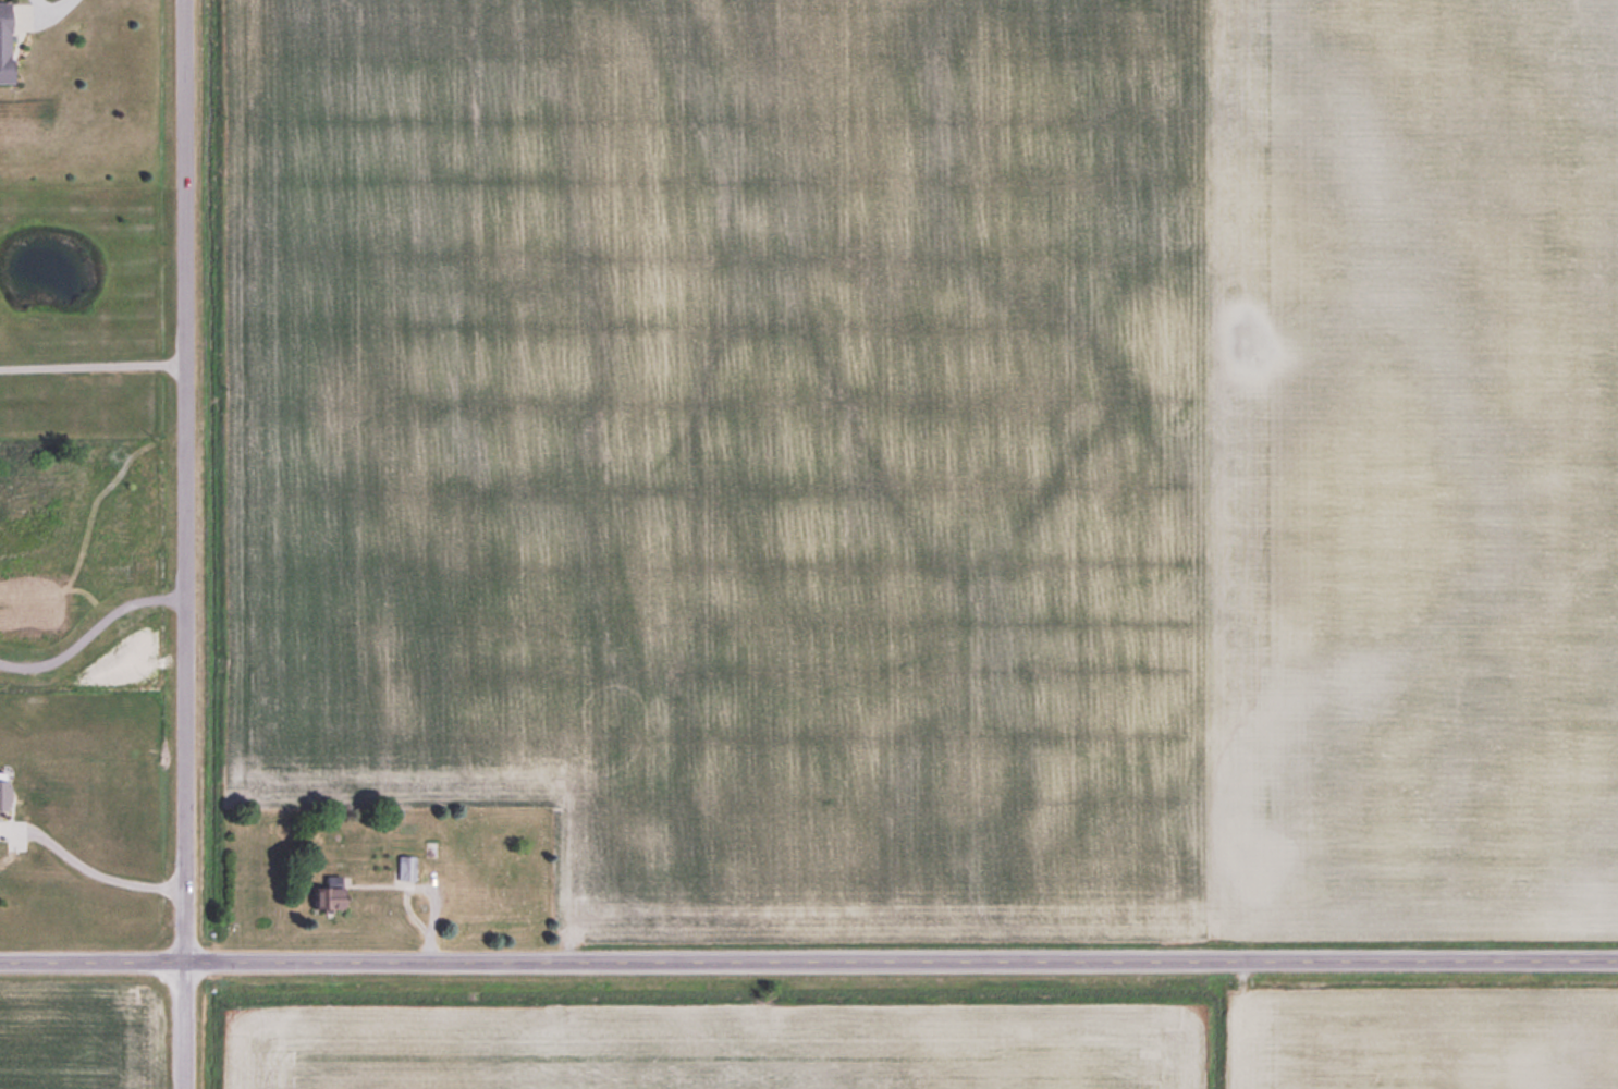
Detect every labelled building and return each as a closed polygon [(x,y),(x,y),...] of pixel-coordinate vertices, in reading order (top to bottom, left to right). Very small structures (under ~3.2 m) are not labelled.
[(8,83),(8,1),(0,2),(0,83),(8,83)] [(398,881),(413,881),(413,857),(398,857),(398,881)] [(313,889),(313,911),(340,911),(340,878),(323,878),(324,889),(313,889)]
